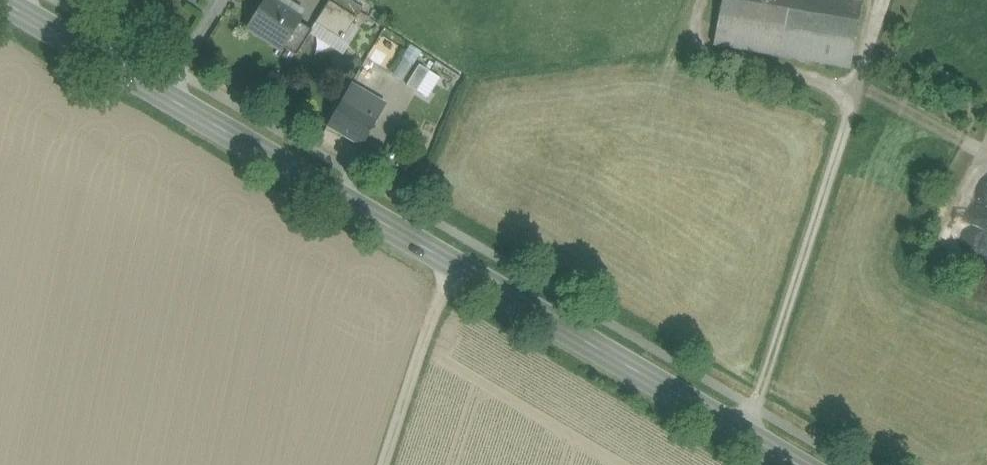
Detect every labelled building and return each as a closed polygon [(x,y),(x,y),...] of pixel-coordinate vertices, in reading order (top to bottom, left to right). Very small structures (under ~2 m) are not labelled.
[(268,0),(267,0),(248,29),(281,51),(301,22),(268,0)] [(714,45),(737,48),(741,22),(745,0),(723,0),(714,45)] [(741,22),(856,44),(863,5),(846,2),(834,0),(745,0),(741,22)] [(309,34),(343,51),(360,18),(325,1),(309,34)] [(851,70),(856,44),(741,22),(737,48),(851,70)] [(371,59),(395,66),(402,43),(379,36),(371,59)] [(414,62),(421,50),(410,43),(391,74),(418,89),(429,70),(414,62)] [(431,69),(435,59),(421,52),(416,63),(431,69)] [(379,120),(344,100),(328,129),(363,149),(379,120)] [(973,223),(986,230),(986,192),(973,223)]
